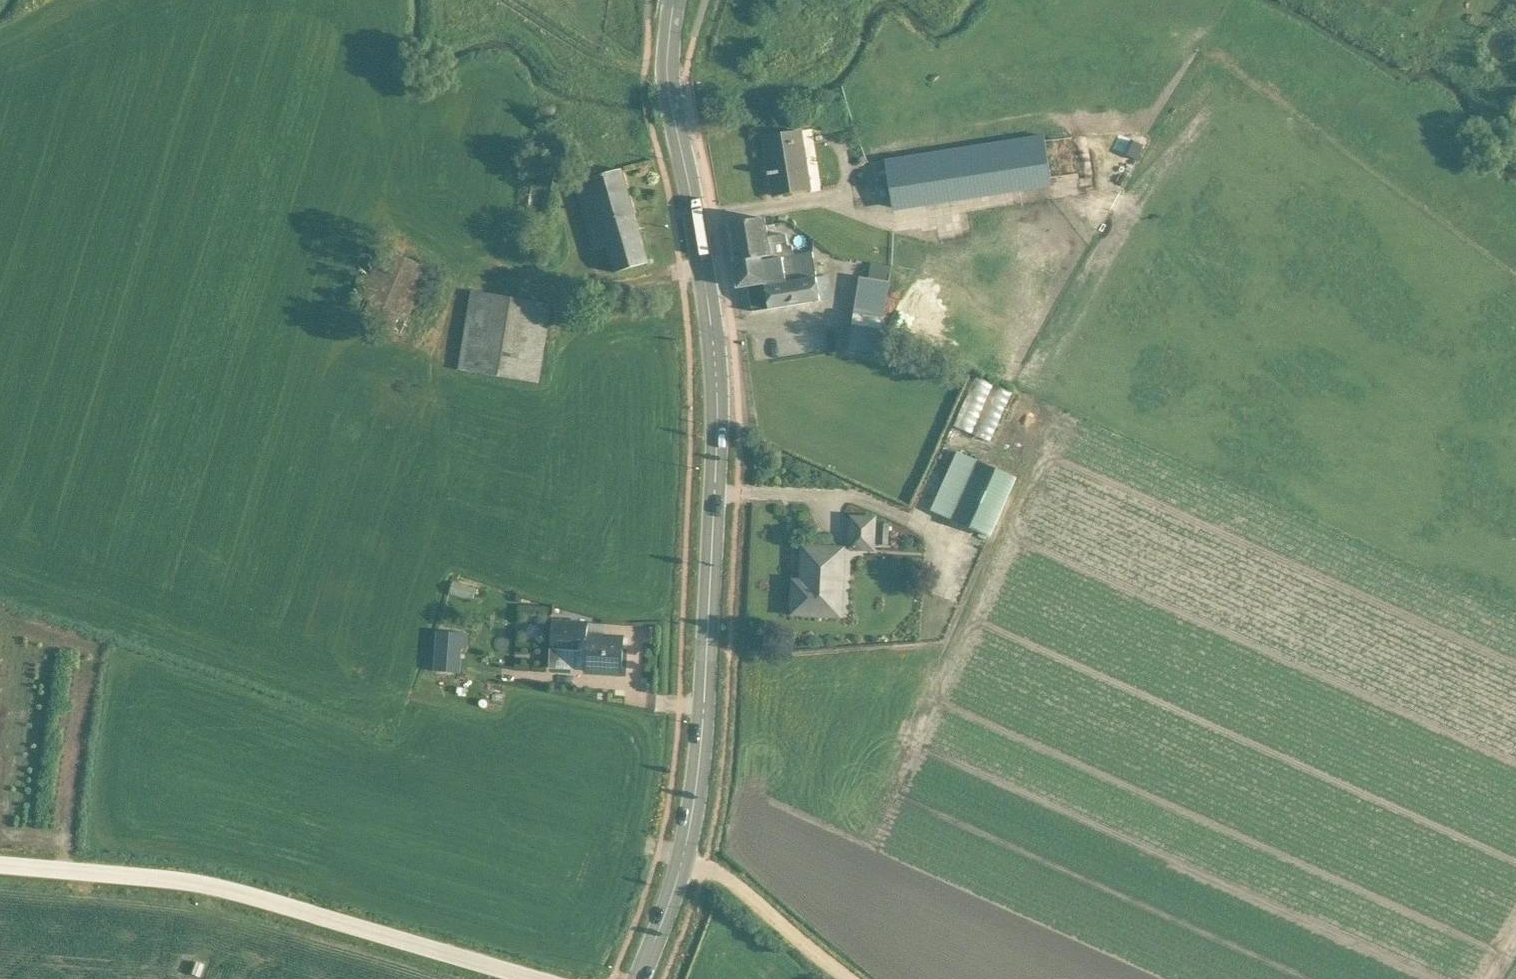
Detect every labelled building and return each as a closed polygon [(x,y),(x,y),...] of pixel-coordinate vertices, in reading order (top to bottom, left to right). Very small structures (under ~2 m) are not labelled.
[(770,196),(809,190),(800,130),(761,136),(770,196)] [(1051,188),(1042,132),(875,157),(884,213),(1051,188)] [(606,274),(648,262),(621,167),(579,179),(606,274)] [(763,306),(834,297),(830,272),(814,274),(811,252),(796,254),(793,231),(765,234),(762,215),(723,221),(732,286),(759,283),(763,306)] [(434,267),(384,243),(351,312),(401,336),(434,267)] [(879,349),(889,277),(862,273),(852,345),(879,349)] [(537,384),(557,299),(486,283),(467,368),(537,384)] [(968,444),(943,499),(988,520),(1013,465),(968,444)] [(785,614),(840,617),(844,547),(799,545),(798,580),(787,579),(785,614)] [(440,582),(439,597),(465,598),(466,583),(440,582)] [(544,669),(618,672),(619,636),(586,634),(587,622),(546,620),(544,669)] [(429,663),(445,668),(456,628),(440,624),(429,663)]
